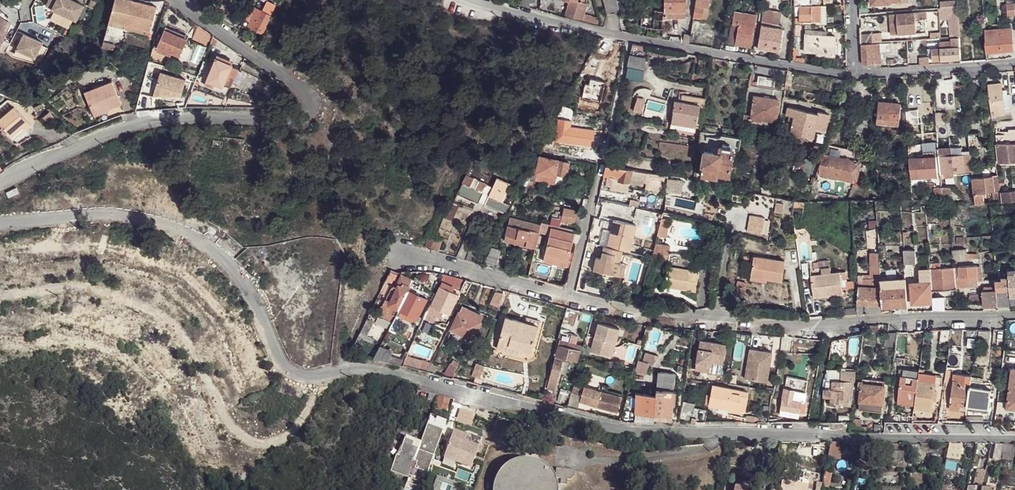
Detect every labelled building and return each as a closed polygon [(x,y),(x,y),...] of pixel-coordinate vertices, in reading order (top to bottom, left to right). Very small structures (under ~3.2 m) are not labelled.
[(8,4),(20,10),(23,4),(14,0),(10,0),(8,4)] [(45,7),(51,10),(56,0),(48,0),(45,7)] [(51,10),(76,21),(83,6),(70,0),(56,0),(51,10)] [(129,0),(116,0),(110,20),(125,24),(125,25),(151,33),(157,11),(145,8),(146,5),(129,0)] [(597,24),(599,19),(598,18),(584,14),(587,2),(585,2),(585,0),(565,0),(570,1),(566,15),(597,24)] [(618,0),(605,0),(608,13),(620,11),(618,0)] [(664,3),(664,12),(686,12),(686,0),(664,0),(664,3)] [(249,27),(263,34),(277,5),(267,1),(260,16),(255,14),(251,23),(249,27)] [(695,5),(693,16),(701,17),(703,6),(695,5)] [(815,5),(800,5),(800,17),(798,17),(798,21),(819,21),(820,12),(815,12),(815,5)] [(957,6),(939,7),(939,12),(950,11),(952,31),(959,31),(957,6)] [(772,26),(778,27),(782,11),(764,8),(761,24),(772,26)] [(251,23),(255,14),(250,11),(246,20),(251,23)] [(732,22),(738,23),(754,25),(756,14),(734,11),(732,22)] [(897,13),(899,33),(928,31),(927,11),(897,13)] [(899,33),(897,13),(889,13),(890,33),(899,33)] [(1,49),(12,24),(6,20),(5,23),(0,20),(0,48),(1,49)] [(729,42),(735,43),(738,23),(732,22),(729,42)] [(738,23),(735,43),(751,45),(754,25),(738,23)] [(757,47),(767,49),(772,26),(761,24),(757,47)] [(151,33),(125,25),(124,29),(150,36),(151,33)] [(772,26),(767,49),(779,51),(783,28),(778,27),(772,26)] [(165,27),(164,30),(165,30),(188,40),(189,38),(165,27)] [(214,38),(199,28),(193,41),(209,48),(214,38)] [(987,53),(1014,50),(1012,28),(985,30),(987,53)] [(826,30),(805,29),(804,51),(817,52),(816,54),(834,55),(835,42),(835,35),(833,35),(826,34),(826,30)] [(165,30),(157,48),(158,48),(172,54),(180,58),(188,40),(165,30)] [(26,35),(18,51),(42,63),(49,49),(43,47),(45,44),(26,35)] [(960,58),(959,37),(952,38),(952,41),(952,47),(941,48),(931,49),(932,60),(960,58)] [(105,41),(103,48),(116,51),(117,45),(105,41)] [(890,42),(881,43),(881,52),(891,51),(890,42)] [(881,43),(862,44),(863,64),(867,64),(867,67),(868,68),(882,67),(882,63),(874,63),(874,52),(881,52),(881,43)] [(644,58),(646,46),(632,44),(630,56),(644,58)] [(172,54),(158,48),(157,52),(171,59),(172,54)] [(874,63),(882,63),(881,52),(874,52),(874,63)] [(231,66),(233,61),(217,55),(205,85),(213,88),(215,84),(222,87),(224,83),(231,87),(235,75),(238,69),(231,66)] [(630,56),(627,68),(644,72),(647,59),(644,58),(630,56)] [(644,72),(627,68),(625,80),(643,83),(644,72)] [(186,81),(161,73),(154,98),(174,97),(181,96),(186,81)] [(748,80),(746,94),(754,95),(750,117),(761,119),(775,121),(778,99),(783,100),(784,90),(773,88),(774,80),(765,79),(766,77),(758,76),(757,82),(748,80)] [(97,89),(87,93),(96,114),(110,109),(111,111),(124,105),(114,82),(103,87),(101,81),(94,84),(97,89)] [(1002,84),(988,85),(991,115),(1005,113),(1005,112),(1003,90),(1002,84)] [(1007,90),(1003,90),(1005,112),(1012,112),(1010,95),(1007,95),(1007,90)] [(683,95),(681,102),(700,105),(701,98),(683,95)] [(672,120),(678,121),(681,102),(675,101),(672,120)] [(681,102),(678,121),(697,124),(700,105),(681,102)] [(900,124),(901,104),(879,102),(877,122),(900,124)] [(573,108),(563,106),(554,124),(574,127),(575,121),(573,120),(575,110),(573,108)] [(0,121),(0,124),(12,136),(22,126),(24,128),(27,131),(32,125),(15,107),(0,121)] [(817,113),(795,108),(795,109),(794,115),(790,133),(812,137),(814,129),(817,113)] [(110,109),(96,114),(98,118),(112,112),(111,111),(110,109)] [(905,110),(906,125),(918,124),(917,109),(905,110)] [(829,113),(818,110),(817,113),(814,129),(825,131),(829,113)] [(50,111),(43,117),(49,123),(55,117),(50,111)] [(935,112),(936,125),(946,125),(946,113),(935,112)] [(1005,113),(991,115),(991,120),(1012,118),(1012,112),(1005,112),(1005,113)] [(747,115),(743,115),(742,125),(751,126),(752,121),(761,123),(761,119),(750,117),(750,120),(747,119),(747,115)] [(678,121),(672,120),(670,128),(695,133),(697,124),(678,121)] [(574,127),(554,124),(549,134),(564,137),(574,139),(575,127),(574,127)] [(936,125),(937,136),(946,135),(946,125),(936,125)] [(12,136),(14,138),(24,128),(22,126),(12,136)] [(564,137),(563,144),(590,148),(591,139),(593,140),(594,130),(575,127),(574,139),(564,137)] [(1009,129),(1009,131),(999,132),(1000,135),(997,135),(999,163),(1014,162),(1014,128),(1009,129)] [(969,139),(970,149),(980,148),(979,133),(968,134),(969,139)] [(969,139),(959,140),(960,147),(952,147),(953,155),(963,154),(970,154),(970,149),(969,139)] [(703,151),(699,176),(716,179),(716,174),(727,176),(731,149),(729,148),(730,145),(729,144),(723,142),(721,144),(721,147),(719,147),(717,153),(703,151)] [(970,154),(963,154),(953,155),(952,147),(938,148),(940,175),(972,172),(970,154)] [(632,149),(630,149),(629,154),(640,157),(642,150),(633,148),(632,149)] [(856,160),(824,153),(819,168),(819,169),(819,174),(854,182),(856,180),(860,162),(856,160)] [(465,171),(468,173),(474,159),(474,158),(472,157),(468,156),(462,170),(465,171)] [(530,178),(535,179),(536,173),(555,177),(555,174),(562,175),(566,176),(566,174),(569,163),(539,156),(537,169),(532,168),(530,178)] [(938,176),(936,156),(909,158),(911,178),(923,177),(938,176)] [(794,159),(793,162),(792,162),(789,164),(789,167),(790,170),(797,173),(796,176),(799,177),(804,162),(794,159)] [(606,166),(604,175),(618,178),(618,180),(629,182),(630,176),(631,170),(606,166)] [(647,172),(636,171),(636,174),(635,176),(644,183),(647,172)] [(536,173),(535,179),(554,183),(555,177),(536,173)] [(649,180),(664,183),(665,175),(650,173),(649,180)] [(566,176),(562,175),(560,184),(568,186),(571,175),(566,174),(566,176)] [(467,175),(458,195),(478,204),(478,202),(483,193),(470,187),(474,178),(470,176),(467,175)] [(997,175),(972,178),(973,181),(974,194),(981,194),(999,191),(997,175)] [(489,195),(503,202),(511,184),(497,177),(493,187),(489,195)] [(470,187),(483,193),(487,184),(474,178),(470,187)] [(478,202),(481,203),(484,205),(489,195),(493,187),(489,186),(487,184),(483,193),(478,202)] [(763,187),(761,194),(768,195),(769,188),(763,187)] [(943,202),(941,187),(934,188),(935,202),(943,202)] [(941,187),(943,202),(951,203),(950,188),(941,187)] [(1002,203),(1014,202),(1014,191),(1001,192),(1002,203)] [(489,195),(484,205),(505,214),(509,204),(503,202),(489,195)] [(805,201),(794,199),(794,206),(804,208),(805,201)] [(777,200),(774,211),(782,212),(784,202),(777,200)] [(459,205),(454,203),(446,219),(452,221),(459,205)] [(564,207),(561,221),(574,224),(574,222),(576,212),(577,210),(564,207)] [(754,235),(767,238),(772,216),(759,213),(754,235)] [(538,233),(540,225),(509,218),(508,225),(538,233)] [(662,218),(658,236),(667,237),(670,219),(662,218)] [(610,231),(606,248),(621,251),(628,253),(635,225),(613,220),(610,231)] [(508,225),(505,235),(526,240),(525,246),(535,249),(538,233),(508,225)] [(551,228),(549,236),(571,241),(573,233),(551,228)] [(602,247),(606,248),(610,231),(603,229),(599,246),(602,247)] [(429,247),(431,248),(436,236),(435,235),(429,233),(425,245),(429,247)] [(92,234),(80,234),(80,246),(92,246),(92,234)] [(526,240),(505,235),(504,241),(525,246),(526,240)] [(436,236),(431,248),(438,250),(444,238),(436,236)] [(549,236),(547,246),(569,251),(571,241),(549,236)] [(671,245),(657,243),(655,257),(668,259),(664,286),(695,290),(698,271),(691,269),(693,256),(670,253),(671,245)] [(569,251),(547,246),(545,254),(568,258),(569,251)] [(492,247),(484,262),(496,265),(503,249),(492,247)] [(619,263),(621,251),(606,248),(602,247),(600,259),(596,258),(593,271),(619,276),(621,263),(619,263)] [(967,249),(957,250),(958,260),(968,259),(968,258),(967,249)] [(904,250),(905,264),(916,264),(915,250),(904,250)] [(871,279),(878,279),(878,267),(877,267),(877,252),(875,252),(870,253),(869,279),(871,279)] [(466,260),(476,263),(478,258),(473,256),(468,254),(466,260)] [(568,258),(545,254),(544,262),(566,266),(568,258)] [(753,258),(750,279),(767,280),(782,282),(784,262),(753,258)] [(811,269),(812,275),(832,272),(831,266),(811,269)] [(977,266),(955,267),(956,278),(957,278),(957,286),(979,285),(978,281),(977,266)] [(955,267),(930,269),(931,274),(932,291),(957,289),(956,278),(955,267)] [(54,268),(37,269),(38,277),(55,275),(54,268)] [(386,281),(392,284),(399,272),(396,272),(391,270),(386,281)] [(21,271),(4,273),(5,279),(22,277),(21,271)] [(832,272),(812,275),(815,296),(843,293),(841,271),(832,272)] [(409,289),(411,284),(414,278),(402,272),(389,296),(392,298),(389,303),(399,308),(409,289)] [(443,280),(459,288),(464,279),(443,273),(441,279),(443,280)] [(931,274),(921,274),(921,282),(911,283),(913,304),(933,303),(932,291),(931,274)] [(139,277),(136,286),(150,290),(153,282),(139,277)] [(878,279),(871,279),(870,287),(882,288),(881,286),(881,280),(880,280),(878,279)] [(443,280),(441,285),(459,294),(461,289),(443,280)] [(474,281),(466,280),(461,289),(459,294),(466,296),(474,281)] [(997,290),(997,306),(1012,305),(1011,295),(1010,280),(995,281),(997,290)] [(747,283),(738,281),(736,287),(745,290),(747,283)] [(431,300),(434,295),(411,284),(409,289),(427,298),(431,300)] [(430,304),(427,310),(424,317),(434,321),(437,315),(441,317),(444,311),(450,313),(459,294),(441,285),(431,305),(430,304)] [(906,285),(881,286),(882,288),(882,295),(883,305),(883,307),(899,306),(907,306),(906,285)] [(870,287),(858,287),(857,294),(882,295),(882,288),(870,287)] [(184,300),(173,288),(166,295),(177,307),(184,300)] [(417,317),(427,298),(409,289),(399,308),(406,311),(417,317)] [(496,290),(490,304),(501,308),(504,294),(496,290)] [(982,296),(983,302),(983,307),(997,306),(997,290),(982,291),(982,296)] [(882,295),(857,294),(857,304),(883,305),(882,295)] [(935,298),(935,310),(943,310),(943,298),(935,298)] [(392,322),(399,308),(389,303),(387,308),(383,307),(379,315),(392,322)] [(883,305),(857,304),(860,314),(883,313),(883,307),(883,305)] [(460,311),(481,321),(484,315),(463,305),(460,311)] [(567,305),(563,319),(575,323),(578,308),(567,305)] [(389,329),(388,331),(395,334),(395,333),(397,328),(403,317),(406,311),(399,308),(392,322),(389,329)] [(417,317),(406,311),(403,317),(414,323),(417,317)] [(460,311),(452,327),(473,337),(481,321),(460,311)] [(392,322),(379,315),(375,322),(389,329),(392,322)] [(507,317),(499,347),(509,350),(511,344),(533,350),(541,321),(528,317),(526,322),(507,317)] [(367,318),(360,332),(366,334),(368,336),(375,322),(367,318)] [(231,326),(226,320),(219,326),(224,332),(231,326)] [(599,320),(591,349),(606,353),(610,338),(616,340),(620,326),(599,320)] [(184,329),(194,347),(199,344),(189,327),(184,329)] [(407,331),(397,328),(395,333),(405,337),(407,331)] [(39,337),(52,335),(51,329),(38,332),(39,337)] [(896,343),(898,329),(889,330),(888,343),(896,343)] [(951,329),(941,329),(939,342),(950,343),(951,329)] [(976,347),(978,329),(967,329),(965,346),(976,347)] [(991,329),(980,329),(977,346),(988,347),(991,329)] [(86,339),(70,334),(67,343),(84,348),(86,339)] [(784,336),(781,349),(790,351),(792,337),(784,336)] [(610,338),(606,353),(612,355),(616,340),(610,338)] [(561,339),(546,392),(553,394),(557,380),(558,380),(561,371),(564,359),(565,356),(577,360),(581,344),(561,339)] [(834,339),(832,354),(842,355),(844,339),(834,339)] [(727,345),(700,340),(695,370),(709,372),(711,362),(714,363),(724,365),(727,345)] [(25,342),(10,342),(10,351),(25,351),(25,342)] [(117,348),(102,343),(99,352),(114,357),(117,348)] [(354,344),(351,350),(358,352),(361,346),(354,344)] [(511,344),(509,350),(520,353),(520,351),(532,355),(533,350),(511,344)] [(389,361),(392,351),(380,346),(375,357),(389,361)] [(774,351),(748,346),(745,365),(748,366),(746,376),(768,380),(774,351)] [(403,364),(405,359),(395,356),(396,354),(392,351),(389,361),(403,364)] [(638,358),(635,369),(646,372),(649,363),(652,363),(658,354),(645,351),(642,359),(638,358)] [(430,364),(430,362),(411,355),(409,360),(407,365),(427,370),(430,364)] [(144,368),(133,356),(126,363),(137,375),(144,368)] [(610,359),(608,365),(614,367),(615,367),(617,361),(610,359)] [(894,359),(892,372),(901,374),(903,374),(904,369),(905,361),(894,359)] [(478,362),(471,381),(474,382),(481,363),(478,362)] [(711,362),(709,372),(722,374),(724,365),(714,363),(711,362)] [(444,375),(454,377),(456,373),(454,371),(457,366),(451,363),(444,375)] [(481,363),(474,382),(479,383),(486,365),(481,363)] [(427,370),(434,372),(437,366),(430,364),(427,370)] [(935,391),(936,383),(939,383),(940,376),(924,374),(924,369),(920,368),(919,370),(919,373),(918,378),(914,406),(914,410),(932,412),(934,401),(935,391)] [(919,373),(919,370),(904,369),(903,374),(901,374),(901,377),(918,378),(919,373)] [(656,393),(654,413),(671,414),(674,388),(677,389),(677,385),(674,385),(676,372),(658,371),(656,388),(656,393)] [(827,379),(824,396),(832,397),(831,400),(846,402),(847,396),(852,397),(855,374),(840,372),(839,381),(827,379)] [(972,375),(955,372),(951,409),(960,410),(960,405),(968,406),(970,387),(970,385),(971,380),(972,376),(972,375)] [(240,387),(233,373),(226,377),(233,391),(240,387)] [(1011,373),(1007,410),(1014,411),(1014,374),(1011,373)] [(863,380),(860,380),(859,390),(862,391),(860,409),(881,411),(885,385),(885,380),(863,377),(863,380)] [(898,404),(914,406),(918,378),(901,377),(898,404)] [(744,410),(747,390),(711,383),(707,402),(744,410)] [(985,388),(970,387),(968,406),(990,409),(993,385),(986,384),(985,388)] [(109,385),(101,396),(105,399),(113,388),(109,385)] [(572,385),(570,391),(572,391),(577,393),(579,387),(572,385)] [(622,395),(584,385),(582,395),(580,400),(618,411),(622,395)] [(794,390),(784,388),(778,414),(788,417),(789,411),(798,413),(803,414),(805,403),(800,402),(792,401),(794,390)] [(803,392),(794,390),(792,401),(800,402),(803,392)] [(434,404),(438,394),(428,391),(425,401),(434,404)] [(580,400),(582,395),(577,393),(572,391),(569,403),(579,406),(580,400)] [(654,413),(656,393),(651,392),(637,392),(636,412),(654,413)] [(449,397),(438,394),(434,404),(433,406),(445,410),(449,397)] [(701,406),(703,400),(691,397),(689,406),(694,407),(694,404),(701,406)] [(143,402),(137,398),(132,404),(138,408),(143,402)] [(460,407),(457,419),(471,424),(475,412),(460,407)] [(445,423),(439,421),(437,427),(443,429),(445,423)] [(417,448),(434,454),(440,439),(433,437),(436,429),(437,427),(427,423),(420,441),(417,448)] [(468,433),(454,428),(444,455),(457,460),(472,465),(482,436),(469,431),(468,433)] [(440,439),(442,431),(436,429),(433,437),(440,439)] [(391,470),(407,476),(412,465),(417,448),(412,446),(414,442),(405,438),(396,454),(399,456),(391,470)] [(960,442),(950,442),(947,458),(958,460),(960,442)] [(840,443),(830,443),(827,459),(840,459),(840,443)] [(1014,443),(1004,443),(1004,446),(1002,460),(1010,463),(1014,443)] [(995,459),(1002,460),(1004,446),(998,444),(995,459)] [(428,471),(434,454),(417,448),(412,465),(428,471)] [(888,451),(888,466),(903,467),(904,452),(888,451)] [(399,456),(396,454),(395,455),(387,469),(391,470),(399,456)] [(457,460),(444,455),(442,462),(454,466),(457,460)] [(763,472),(765,457),(755,455),(753,470),(763,472)] [(497,489),(561,489),(559,482),(555,475),(550,469),(543,465),(535,462),(527,461),(519,463),(512,466),(506,471),(501,478),(497,485),(497,489)] [(575,469),(557,467),(556,473),(558,477),(562,477),(561,482),(567,484),(568,478),(571,479),(574,476),(575,469)] [(437,474),(433,484),(434,489),(436,489),(439,488),(439,487),(438,486),(437,486),(437,485),(437,484),(437,483),(437,482),(438,482),(438,481),(439,481),(440,481),(441,481),(441,480),(455,484),(462,483),(437,474)] [(733,479),(731,489),(734,489),(735,489),(736,487),(753,489),(756,489),(757,485),(733,479)] [(782,480),(780,489),(807,489),(808,485),(782,480)] [(815,481),(814,489),(821,489),(822,482),(815,481)]
